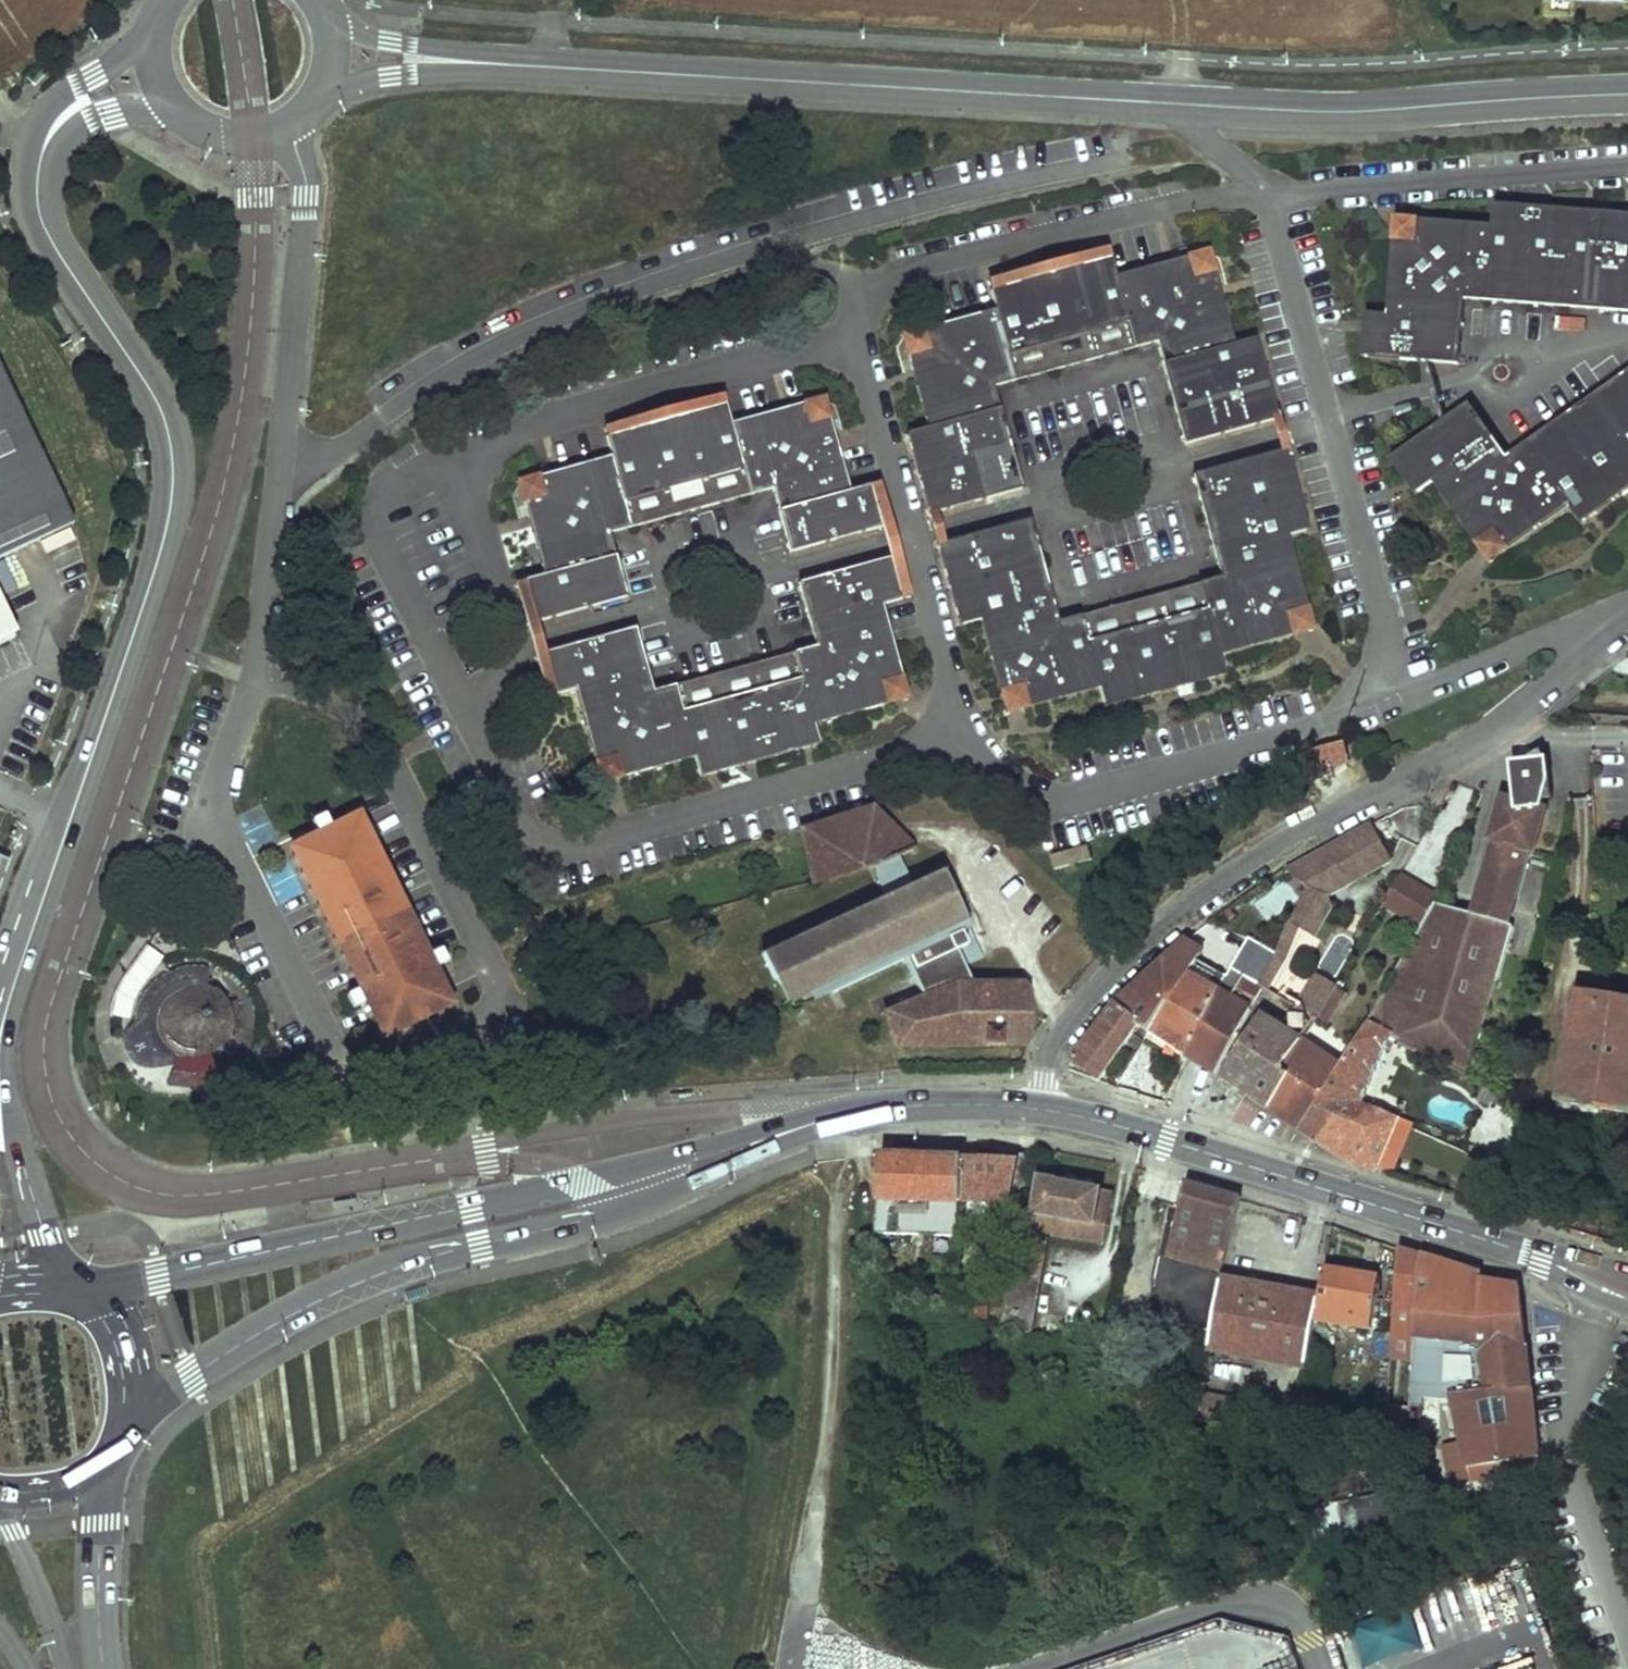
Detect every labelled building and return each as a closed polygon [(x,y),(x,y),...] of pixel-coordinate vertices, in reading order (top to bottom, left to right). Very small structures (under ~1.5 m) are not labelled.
[(1417,218),(1396,234),(1390,314),(1368,312),(1364,355),(1462,362),(1466,298),(1627,310),(1627,213),(1496,204),(1495,224),(1417,218)] [(1397,217),(1396,234),(1417,218),(1397,217)] [(989,281),(991,289),(1111,256),(1109,248),(989,281)] [(1209,249),(1192,254),(1214,267),(1209,249)] [(929,429),(908,434),(930,515),(1025,488),(997,388),(1158,342),(1186,444),(1280,418),(1258,339),(1236,345),(1214,267),(1192,254),(1117,275),(1111,256),(991,289),(997,310),(922,331),(907,353),(929,429)] [(907,353),(922,331),(903,336),(907,353)] [(76,523),(0,362),(0,559),(76,523)] [(1394,459),(1420,495),(1436,483),(1481,545),(1508,550),(1571,506),(1583,523),(1627,491),(1627,372),(1510,456),(1473,404),(1394,459)] [(724,394),(606,427),(608,434),(726,401),(724,394)] [(809,402),(832,417),(826,397),(809,402)] [(537,477),(525,503),(544,575),(527,580),(538,621),(627,597),(609,534),(774,488),(791,551),(882,526),(871,485),(853,490),(832,417),(809,402),(732,423),(726,401),(608,434),(614,456),(537,477)] [(1033,519),(938,545),(962,627),(982,620),(1002,695),(1030,709),(1101,689),(1107,710),(1228,676),(1222,656),(1298,635),(1310,610),(1289,536),(1311,530),(1288,448),(1194,474),(1222,574),(1061,619),(1033,519)] [(525,503),(537,477),(519,482),(525,503)] [(882,526),(893,523),(882,482),(871,485),(882,526)] [(1508,550),(1481,545),(1492,561),(1508,550)] [(914,598),(902,555),(891,558),(903,602),(914,598)] [(636,630),(547,654),(559,696),(576,691),(597,766),(623,779),(696,759),(702,779),(823,745),(817,725),(890,705),(905,679),(885,607),(903,602),(891,558),(799,583),(816,646),(653,692),(636,630)] [(527,580),(515,584),(527,624),(538,621),(527,580)] [(19,633),(0,592),(0,642),(19,633)] [(1298,635),(1316,630),(1310,610),(1298,635)] [(547,654),(536,657),(548,699),(559,696),(547,654)] [(910,700),(905,679),(890,705),(910,700)] [(1030,709),(1002,695),(1008,715),(1030,709)] [(1544,800),(1553,799),(1549,758),(1546,758),(1543,752),(1532,757),(1523,767),(1518,778),(1516,799),(1520,800),(1542,806),(1544,800)] [(602,785),(623,779),(597,766),(602,785)] [(1482,884),(1518,894),(1530,852),(1534,852),(1547,807),(1542,806),(1520,800),(1518,804),(1512,801),(1507,801),(1503,806),(1503,813),(1506,817),(1496,823),(1491,840),(1495,841),(1482,884)] [(872,810),(802,831),(813,882),(842,875),(859,913),(758,960),(779,1010),(803,999),(806,1007),(901,962),(923,1000),(887,1015),(900,1048),(1030,1047),(1032,993),(1023,986),(995,986),(943,875),(872,810)] [(440,997),(450,992),(362,811),(291,846),(379,1027),(388,1022),(304,850),(355,825),(440,997)] [(355,825),(304,850),(388,1022),(379,1027),(385,1039),(456,1004),(450,992),(440,997),(355,825)] [(1390,861),(1371,826),(1286,870),(1306,887),(1297,907),(1324,919),(1331,904),(1326,895),(1390,861)] [(1090,845),(1054,853),(1057,865),(1093,857),(1090,845)] [(1437,894),(1402,873),(1385,902),(1421,923),(1437,894)] [(1510,924),(1518,894),(1482,884),(1473,914),(1510,924)] [(1436,903),(1369,1019),(1396,1034),(1394,1036),(1401,1040),(1472,1076),(1485,1030),(1483,1030),(1498,979),(1499,979),(1514,925),(1510,924),(1473,914),(1436,903)] [(1203,950),(1188,939),(1166,959),(1188,972),(1203,950)] [(1275,953),(1253,939),(1234,967),(1245,973),(1259,982),(1275,953)] [(1188,972),(1166,959),(1119,1001),(1142,1018),(1138,1024),(1150,1032),(1188,972)] [(1234,967),(1232,965),(1218,990),(1219,990),(1231,997),(1244,976),(1245,973),(1234,967)] [(1218,990),(1188,972),(1150,1032),(1186,1055),(1219,990),(1218,990)] [(1335,986),(1315,975),(1283,1029),(1260,1015),(1221,1078),(1268,1107),(1291,1075),(1283,1069),(1300,1043),(1315,1020),(1335,986)] [(1263,987),(1244,976),(1231,997),(1219,990),(1186,1055),(1216,1073),(1263,987)] [(157,1049),(169,1044),(177,1051),(190,1055),(205,1053),(218,1045),(226,1031),(227,1015),(221,1002),(212,994),(197,990),(183,991),(171,999),(164,1009),(161,1020),(162,1030),(151,1035),(157,1049)] [(1570,998),(1551,1112),(1627,1125),(1627,1009),(1570,998)] [(1142,1018),(1119,1001),(1068,1068),(1098,1081),(1138,1024),(1142,1018)] [(1396,1034),(1369,1019),(1341,1065),(1300,1127),(1352,1160),(1377,1168),(1400,1117),(1372,1104),(1365,1100),(1394,1036),(1396,1034)] [(1327,1028),(1315,1020),(1300,1043),(1283,1069),(1291,1075),(1268,1107),(1300,1127),(1341,1065),(1314,1048),(1327,1028)] [(1401,1040),(1394,1036),(1365,1100),(1372,1104),(1401,1040)] [(1413,1123),(1400,1117),(1377,1168),(1391,1174),(1413,1123)] [(1015,1163),(965,1160),(964,1204),(969,1204),(969,1225),(1001,1226),(1002,1205),(1008,1205),(1008,1211),(1023,1212),(1034,1154),(1018,1153),(1015,1163)] [(964,1204),(965,1160),(882,1156),(881,1177),(879,1201),(959,1204),(964,1204)] [(1058,1181),(1042,1178),(1035,1215),(1023,1212),(1020,1231),(1026,1231),(1017,1276),(1012,1275),(1001,1331),(1032,1335),(1052,1234),(1055,1218),(1109,1229),(1116,1196),(1104,1193),(1104,1192),(1058,1183),(1058,1181)] [(1242,1199),(1187,1183),(1167,1259),(1221,1274),(1242,1199)] [(353,1192),(333,1196),(334,1203),(355,1199),(353,1192)] [(877,1235),(958,1237),(959,1204),(879,1201),(877,1235)] [(1106,1244),(1109,1229),(1055,1218),(1052,1234),(1106,1244)] [(1415,1340),(1423,1255),(1398,1248),(1393,1336),(1415,1340)] [(1539,1469),(1521,1286),(1483,1281),(1482,1275),(1423,1255),(1415,1340),(1411,1380),(1438,1382),(1441,1335),(1425,1333),(1426,1325),(1448,1327),(1443,1395),(1452,1396),(1469,1479),(1539,1469)] [(1361,1274),(1325,1268),(1319,1303),(1316,1320),(1373,1329),(1379,1294),(1376,1294),(1378,1280),(1361,1278),(1361,1274)] [(1319,1303),(1220,1285),(1213,1318),(1209,1345),(1309,1363),(1316,1320),(1319,1303)] [(407,1303),(427,1296),(424,1289),(405,1296),(407,1303)] [(988,1308),(972,1307),(972,1320),(988,1320),(988,1308)] [(1411,1424),(1411,1387),(1389,1385),(1388,1403),(1388,1410),(1381,1411),(1381,1426),(1411,1424)] [(1262,1423),(1265,1405),(1200,1393),(1197,1410),(1262,1423)] [(1350,1625),(1362,1666),(1420,1649),(1408,1608),(1350,1625)]
